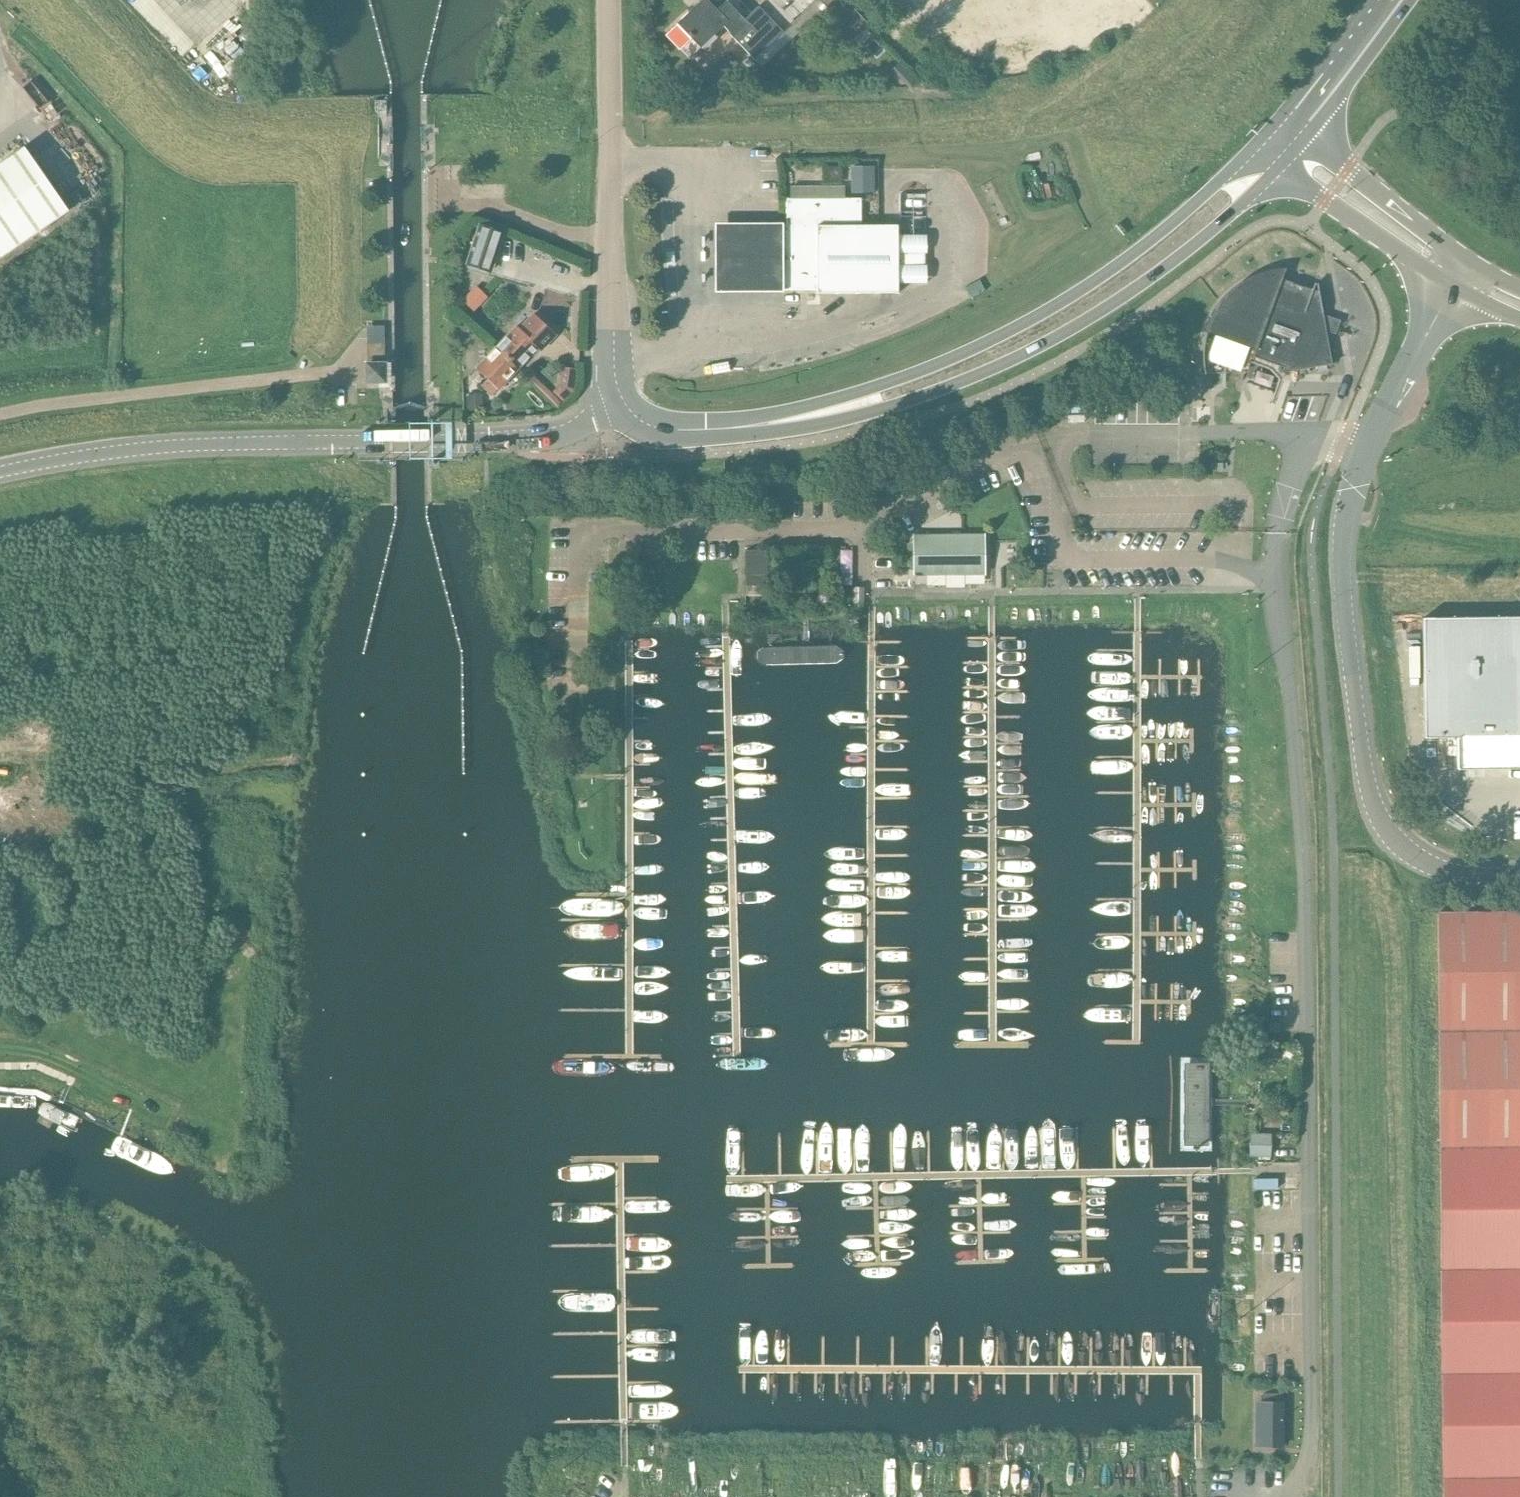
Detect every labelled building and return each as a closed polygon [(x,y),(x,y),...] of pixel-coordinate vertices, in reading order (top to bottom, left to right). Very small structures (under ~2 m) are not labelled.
[(678,24),(701,48),(724,26),(727,23),(734,31),(731,34),(730,35),(754,60),(769,46),(781,34),(808,8),(814,2),(816,1),(815,0),(766,0),(762,4),(752,14),(741,3),(738,0),(729,0),(727,2),(717,11),(707,0),(703,0),(678,24)] [(821,13),(829,22),(838,30),(856,13),(843,0),(834,0),(821,12),(821,13)] [(727,56),(705,77),(715,88),(737,66),(727,56)] [(0,166),(0,258),(69,211),(25,148),(0,166)] [(851,167),(851,193),(875,193),(874,166),(851,167)] [(1050,184),(1041,186),(1045,200),(1054,198),(1050,184)] [(898,226),(880,226),(862,226),(862,199),(787,199),(787,217),(792,217),(792,226),(783,226),(784,290),(818,290),(818,294),(899,293),(899,267),(926,265),(926,253),(898,253),(898,226)] [(465,265),(492,274),(505,233),(479,224),(465,265)] [(733,229),(714,229),(714,296),(734,296),(782,296),(782,229),(733,229)] [(1203,358),(1205,375),(1206,374),(1204,359),(1205,344),(1209,330),(1257,347),(1253,357),(1284,368),(1282,374),(1332,365),(1326,332),(1331,333),(1336,320),(1324,315),(1319,289),(1318,290),(1318,292),(1314,290),(1314,289),(1313,289),(1312,290),(1282,279),(1284,274),(1285,274),(1285,272),(1269,275),(1253,280),(1239,288),(1227,299),(1217,312),(1209,326),(1205,342),(1203,358)] [(517,327),(497,348),(519,369),(537,349),(540,352),(555,337),(533,315),(519,330),(517,327)] [(499,390),(519,369),(497,348),(477,369),(488,380),(482,386),(492,396),(498,389),(499,390)] [(368,364),(368,382),(386,382),(386,364),(368,364)] [(560,385),(553,392),(563,402),(573,391),(576,369),(563,368),(560,385)] [(483,397),(468,398),(468,410),(483,409),(483,397)] [(926,575),(965,575),(985,575),(984,535),(914,536),(914,575),(926,575)] [(747,550),(747,575),(747,585),(761,586),(761,596),(775,596),(776,551),(747,550)] [(837,598),(837,610),(849,610),(849,598),(837,598)] [(1424,739),(1519,737),(1519,617),(1423,619),(1424,739)] [(654,646),(636,647),(637,715),(655,714),(654,646)] [(1438,914),(1444,1496),(1519,1496),(1519,913),(1438,914)] [(1211,1059),(1181,1060),(1184,1150),(1209,1150),(1211,1059)] [(1250,1155),(1271,1156),(1272,1135),(1251,1134),(1250,1155)] [(1255,1401),(1255,1447),(1283,1447),(1283,1394),(1262,1394),(1262,1401),(1255,1401)] [(609,1461),(597,1462),(597,1470),(597,1472),(609,1471),(609,1470),(609,1461)]
